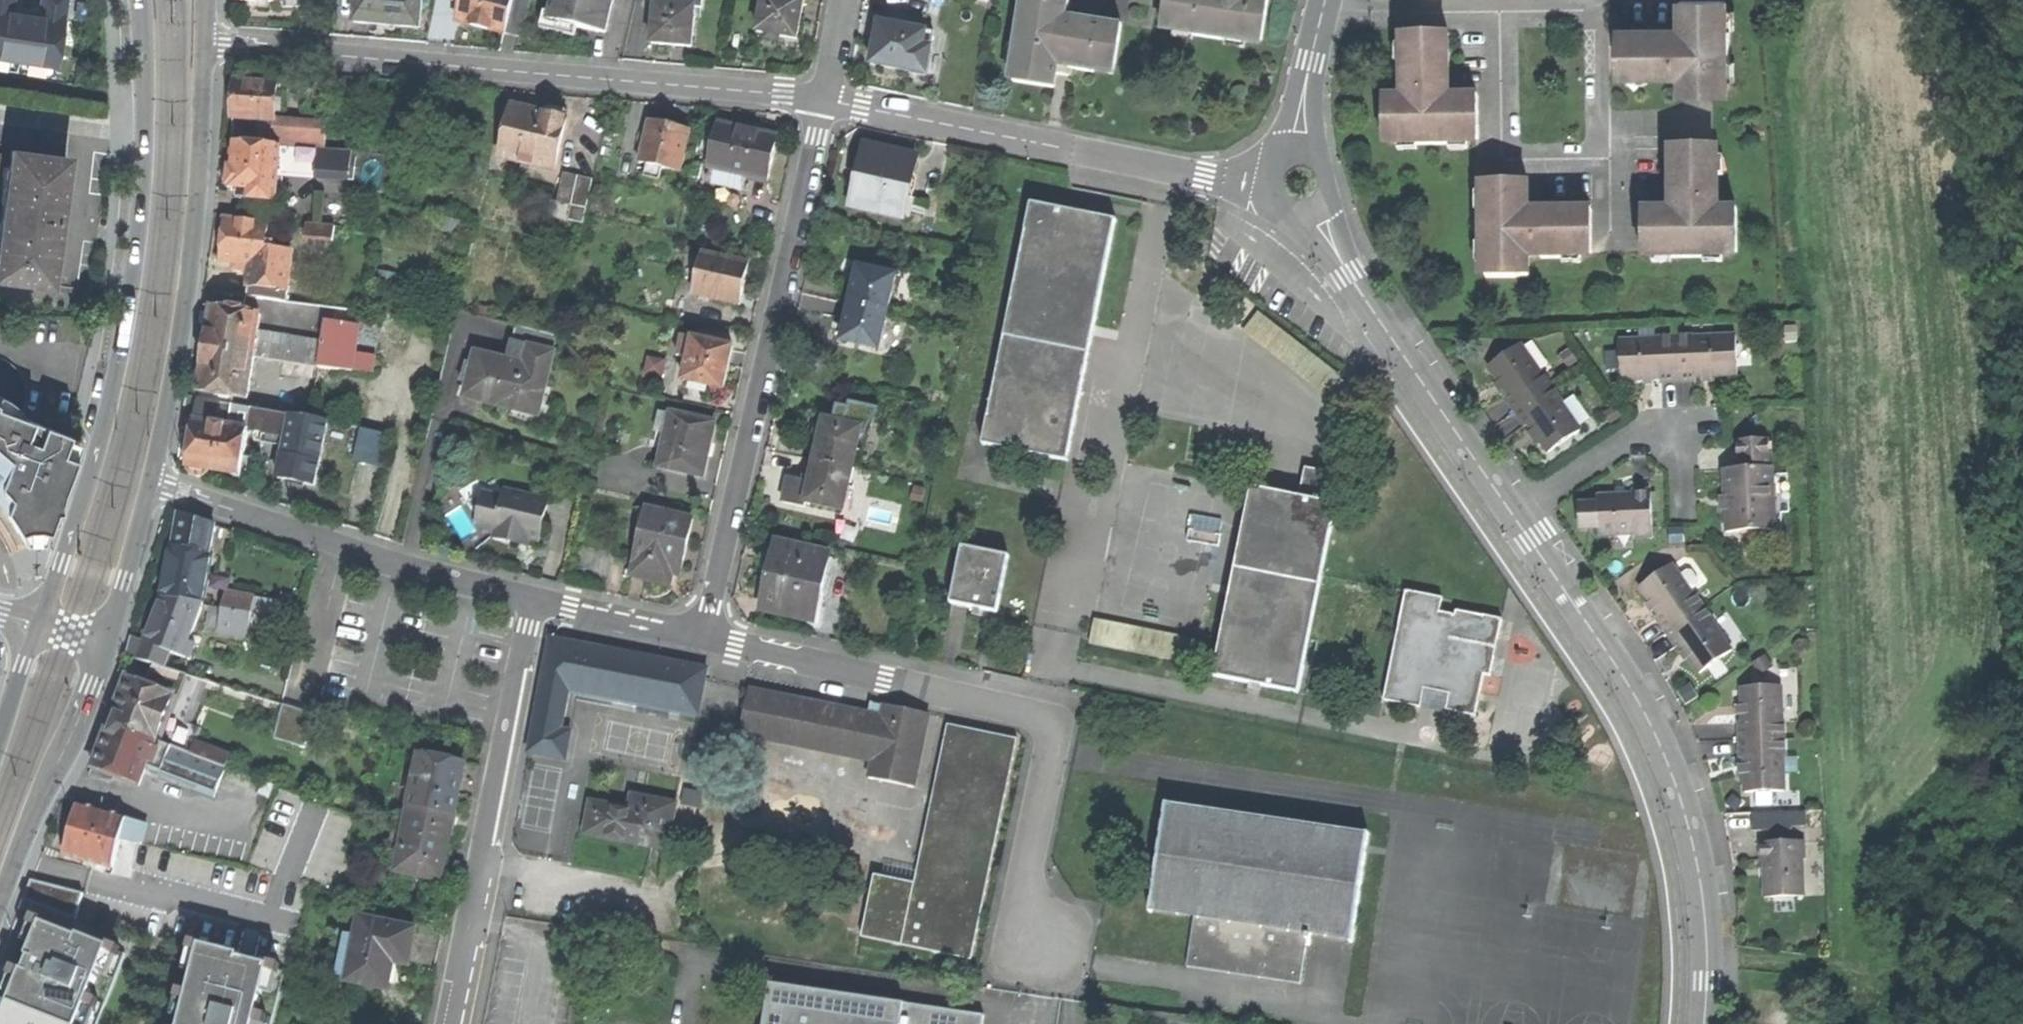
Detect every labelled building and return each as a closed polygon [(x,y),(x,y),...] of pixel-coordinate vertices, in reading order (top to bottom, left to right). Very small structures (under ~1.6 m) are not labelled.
[(56,67),(67,0),(42,0),(40,16),(35,16),(18,13),(12,12),(14,0),(0,0),(0,59),(56,67)] [(240,3),(281,4),(281,9),(296,9),(297,0),(240,0),(240,3)] [(412,29),(413,0),(350,0),(349,27),(384,28),(412,29)] [(530,0),(455,0),(454,6),(461,7),(458,27),(479,31),(520,39),(530,0)] [(613,5),(614,0),(553,0),(548,23),(576,29),(597,34),(604,3),(613,5)] [(803,3),(788,0),(763,0),(756,34),(795,42),(799,21),(803,3)] [(1017,66),(1028,0),(1021,0),(1014,45),(1010,44),(1006,64),(1017,66)] [(1122,25),(1078,18),(1077,28),(1064,26),(1066,16),(1069,0),(1028,0),(1017,66),(1014,81),(1054,88),(1057,74),(1059,63),(1071,65),(1071,69),(1072,70),(1094,73),(1094,72),(1096,62),(1116,65),(1122,25)] [(1263,40),(1270,0),(1165,0),(1161,24),(1174,26),(1246,38),(1263,40)] [(1726,81),(1726,63),(1731,63),(1731,30),(1726,30),(1726,11),(1726,1),(1683,1),(1683,29),(1621,29),(1621,51),(1620,73),(1632,73),(1649,73),(1649,78),(1671,78),(1671,74),(1684,74),(1684,96),(1726,96),(1726,81)] [(606,36),(613,5),(604,3),(597,34),(606,36)] [(672,48),(691,49),(693,10),(656,7),(653,47),(672,48)] [(1736,11),(1726,11),(1726,30),(1731,30),(1736,30),(1736,11)] [(1078,18),(1066,16),(1064,26),(1077,28),(1078,18)] [(930,51),(916,48),(919,33),(880,25),(875,47),(871,66),(910,74),(911,72),(926,74),(930,51)] [(1244,49),(1246,38),(1174,26),(1173,38),(1193,41),(1194,36),(1226,41),(1225,46),(1244,49)] [(1468,139),(1478,139),(1478,97),(1450,97),(1450,91),(1449,34),(1406,35),(1406,45),(1406,61),(1402,61),(1402,63),(1402,85),(1406,85),(1406,98),(1383,98),(1383,140),(1398,140),(1416,140),(1416,144),(1417,144),(1449,144),(1451,144),(1451,139),(1468,139)] [(1396,63),(1402,63),(1402,61),(1406,61),(1406,45),(1396,45),(1396,63)] [(56,67),(0,59),(0,69),(55,78),(56,67)] [(1114,75),(1116,65),(1096,62),(1094,72),(1114,75)] [(1071,76),(1072,70),(1071,69),(1071,65),(1059,63),(1057,74),(1063,75),(1071,76)] [(1737,63),(1731,63),(1726,63),(1726,81),(1737,81),(1737,63)] [(1649,83),(1649,78),(1649,73),(1632,73),(1632,83),(1649,83)] [(231,121),(271,123),(274,86),(233,83),(232,106),(231,121)] [(501,162),(552,177),(568,121),(565,117),(554,114),(548,115),(547,119),(530,115),(515,111),(501,162)] [(662,172),(679,177),(689,135),(665,129),(648,125),(638,165),(648,168),(644,181),(659,184),(662,172)] [(742,189),(744,180),(766,184),(776,140),(745,132),(717,126),(708,171),(710,171),(709,181),(742,189)] [(326,130),(292,128),(290,148),(318,150),(324,151),(326,130)] [(1468,150),(1468,139),(1451,139),(1451,144),(1449,144),(1449,150),(1468,150)] [(1417,151),(1417,144),(1416,144),(1416,140),(1398,140),(1398,151),(1417,151)] [(248,200),(274,202),(279,148),(232,144),(231,155),(231,163),(228,165),(228,172),(223,172),(223,184),(226,185),(226,188),(248,190),(248,200)] [(1723,252),(1738,252),(1738,209),(1715,209),(1714,197),(1719,197),(1719,176),(1719,175),(1713,175),(1713,158),(1713,147),(1671,147),(1671,204),(1671,211),(1642,211),(1642,253),(1653,253),(1670,253),(1670,258),(1671,258),(1704,258),(1705,258),(1705,252),(1723,252)] [(348,153),(324,151),(318,150),(316,169),(346,172),(348,153)] [(850,209),(907,222),(912,202),(907,202),(915,161),(865,150),(857,182),(850,209)] [(10,156),(6,188),(4,205),(1,222),(0,232),(0,278),(49,284),(56,229),(66,158),(11,151),(10,156)] [(0,187),(6,188),(10,156),(0,155),(0,187)] [(1724,158),(1713,158),(1713,175),(1719,175),(1719,176),(1724,176),(1724,158)] [(582,228),(593,181),(563,174),(555,208),(568,211),(565,225),(582,228)] [(1593,253),(1592,210),(1535,211),(1529,211),(1529,182),(1486,183),(1486,193),(1486,211),(1481,211),(1481,244),(1481,246),(1486,246),(1486,263),(1487,278),(1530,277),(1529,255),(1541,255),(1541,259),(1563,258),(1565,258),(1565,254),(1581,254),(1593,253)] [(1475,211),(1481,211),(1486,211),(1486,193),(1475,193),(1475,211)] [(1115,222),(1031,205),(981,447),(1066,464),(1115,222)] [(546,220),(565,225),(568,211),(555,208),(549,206),(546,220)] [(292,253),(267,250),(269,224),(226,222),(223,243),(221,263),(233,264),(233,271),(248,272),(247,298),(285,303),(292,253)] [(306,224),(306,239),(334,240),(334,226),(306,224)] [(1476,263),(1486,263),(1486,246),(1481,246),(1481,244),(1476,244),(1476,263)] [(1723,263),(1723,252),(1705,252),(1705,258),(1704,258),(1704,263),(1723,263)] [(1671,264),(1671,258),(1670,258),(1670,253),(1653,253),(1653,264),(1671,264)] [(1581,264),(1581,254),(1565,254),(1565,258),(1563,258),(1563,264),(1581,264)] [(692,299),(737,308),(741,291),(747,266),(701,257),(692,299)] [(853,287),(849,307),(887,314),(895,278),(858,269),(853,287)] [(207,339),(206,349),(254,357),(260,315),(242,312),(243,309),(229,307),(229,310),(212,307),(207,339)] [(840,344),(878,354),(887,314),(849,307),(844,328),(840,344)] [(321,344),(318,366),(352,372),(353,370),(355,355),(359,326),(324,321),(321,344)] [(518,326),(513,342),(553,353),(557,336),(518,326)] [(281,362),(318,366),(321,344),(264,335),(260,339),(258,358),(281,362)] [(707,385),(722,389),(726,373),(732,348),(692,339),(692,341),(682,339),(677,358),(687,360),(682,381),(691,382),(690,388),(706,391),(707,385)] [(555,353),(553,353),(513,342),(508,360),(477,352),(469,380),(465,397),(513,410),(516,410),(519,399),(541,405),(555,353)] [(1707,379),(1737,377),(1735,344),(1693,346),(1693,342),(1674,343),(1676,383),(1693,383),(1693,380),(1707,379)] [(1659,384),(1676,383),(1674,343),(1658,344),(1658,347),(1618,348),(1619,382),(1637,381),(1659,381),(1659,384)] [(199,391),(198,399),(231,404),(232,397),(247,399),(254,357),(206,349),(202,373),(199,391)] [(1502,404),(1511,418),(1552,391),(1544,377),(1541,378),(1523,349),(1486,372),(1496,388),(1505,402),(1502,404)] [(375,358),(355,355),(353,370),(373,373),(375,358)] [(651,357),(649,375),(668,376),(669,359),(651,357)] [(315,381),(318,366),(281,362),(279,374),(315,381)] [(1563,406),(1552,391),(1511,418),(1520,433),(1524,431),(1531,441),(1543,461),(1579,437),(1561,408),(1563,406)] [(23,418),(19,410),(9,401),(0,396),(0,409),(23,418)] [(228,426),(231,404),(198,399),(196,421),(228,426)] [(516,410),(513,410),(512,416),(544,427),(550,408),(541,405),(519,399),(516,410)] [(231,404),(228,426),(247,429),(251,408),(231,404)] [(251,408),(247,429),(261,431),(260,437),(286,442),(292,415),(251,408)] [(0,506),(17,532),(24,530),(37,529),(46,532),(48,529),(59,498),(74,459),(60,454),(66,439),(67,434),(23,418),(0,409),(0,505),(0,506)] [(659,469),(702,478),(708,450),(714,424),(672,414),(671,417),(661,415),(656,433),(667,435),(659,469)] [(292,415),(286,442),(284,455),(279,478),(316,486),(329,423),(292,415)] [(819,440),(814,462),(851,470),(861,428),(824,419),(819,440)] [(210,471),(241,476),(244,456),(247,429),(228,426),(196,421),(194,421),(191,439),(187,466),(189,470),(191,474),(196,476),(200,477),(204,477),(207,475),(210,471)] [(389,435),(361,430),(354,462),(383,468),(389,435)] [(79,443),(66,439),(60,454),(74,459),(79,443)] [(1725,495),(1725,508),(1774,506),(1772,476),(1770,476),(1769,447),(1738,448),(1739,476),(1724,477),(1725,495)] [(244,456),(241,476),(253,477),(256,458),(244,456)] [(803,509),(804,503),(840,511),(851,470),(814,462),(808,484),(787,479),(785,490),(782,503),(803,509)] [(1213,679),(1296,697),(1334,506),(1329,505),(1335,475),(1305,468),(1299,499),(1252,488),(1213,679)] [(529,540),(539,542),(547,501),(513,493),(504,499),(486,494),(478,526),(497,530),(495,537),(509,541),(518,543),(520,537),(529,540)] [(59,514),(59,498),(48,529),(52,529),(55,529),(58,527),(60,521),(59,514)] [(1633,543),(1652,542),(1650,498),(1631,498),(1632,501),(1597,503),(1597,510),(1580,511),(1581,534),(1598,534),(1598,542),(1608,541),(1633,540),(1633,543)] [(1725,508),(1726,539),(1774,537),(1774,506),(1725,508)] [(638,542),(630,578),(670,586),(673,576),(680,577),(685,552),(692,522),(636,509),(632,541),(638,542)] [(179,514),(174,547),(209,554),(214,525),(179,514)] [(41,545),(46,532),(37,529),(24,530),(17,532),(25,545),(29,543),(35,543),(41,545)] [(528,546),(529,540),(520,537),(518,543),(528,546)] [(827,558),(774,546),(768,573),(760,607),(813,619),(827,558)] [(168,564),(162,595),(202,604),(211,554),(209,554),(174,547),(170,547),(168,564)] [(949,604),(998,613),(1008,556),(959,547),(949,604)] [(1655,624),(1664,637),(1701,612),(1691,598),(1689,600),(1669,571),(1636,594),(1647,610),(1657,623),(1655,624)] [(226,590),(222,607),(251,613),(255,596),(226,590)] [(1491,681),(1501,623),(1455,614),(1454,620),(1439,616),(1442,601),(1405,594),(1384,704),(1421,712),(1425,692),(1451,697),(1448,715),(1476,721),(1483,680),(1491,681)] [(152,620),(143,641),(170,650),(189,657),(192,649),(186,646),(202,604),(162,595),(152,620)] [(279,600),(255,596),(251,613),(276,618),(279,600)] [(248,632),(251,613),(222,607),(219,627),(248,632)] [(1697,680),(1730,658),(1709,628),(1711,627),(1701,612),(1664,637),(1674,652),(1676,650),(1687,666),(1697,680)] [(170,650),(143,641),(132,637),(126,654),(155,664),(164,667),(170,650)] [(705,680),(707,669),(550,639),(528,753),(566,760),(571,733),(562,731),(570,690),(626,700),(699,714),(705,680)] [(109,720),(156,738),(182,672),(164,667),(155,664),(147,682),(129,674),(121,692),(109,720)] [(156,738),(190,752),(195,740),(201,726),(184,719),(202,678),(182,672),(156,738)] [(873,760),(882,716),(749,689),(740,734),(873,760)] [(1743,729),(1744,746),(1782,745),(1782,728),(1779,728),(1779,694),(1745,694),(1745,711),(1746,729),(1743,729)] [(283,704),(281,711),(311,720),(313,713),(283,704)] [(884,705),(882,716),(873,760),(869,779),(914,788),(929,714),(884,705)] [(303,746),(311,720),(281,711),(273,737),(303,746)] [(146,761),(156,738),(109,720),(99,746),(91,765),(101,769),(137,783),(146,761)] [(862,937),(971,959),(1018,738),(948,725),(917,872),(915,883),(883,877),(875,875),(862,937)] [(190,752),(156,738),(146,761),(160,766),(157,773),(194,787),(195,788),(213,795),(226,765),(190,752)] [(226,765),(230,754),(195,740),(190,752),(226,765)] [(1748,799),(1781,798),(1780,764),(1782,764),(1782,745),(1744,746),(1744,764),(1747,764),(1747,777),(1748,799)] [(422,753),(396,871),(441,880),(453,816),(465,763),(422,753)] [(755,762),(739,759),(735,777),(751,780),(755,762)] [(98,777),(101,769),(91,765),(88,773),(98,777)] [(727,776),(712,773),(708,791),(723,794),(727,776)] [(684,791),(682,805),(700,809),(703,794),(684,791)] [(667,850),(676,805),(631,796),(629,810),(622,809),(590,803),(584,834),(649,846),(667,850)] [(1195,917),(1312,935),(1350,941),(1349,946),(1352,947),(1369,836),(1364,835),(1363,839),(1167,809),(1168,804),(1165,803),(1148,914),(1152,915),(1153,911),(1195,917)] [(114,868),(122,840),(128,819),(79,805),(72,829),(65,854),(114,868)] [(1754,830),(1787,828),(1786,813),(1754,814),(1754,830)] [(128,819),(122,840),(141,846),(148,824),(128,819)] [(1764,898),(1804,898),(1804,859),(1805,859),(1805,842),(1762,843),(1762,860),(1764,860),(1764,869),(1764,898)] [(886,865),(883,877),(915,883),(917,872),(886,865)] [(32,881),(25,900),(76,920),(83,894),(32,881)] [(126,953),(80,935),(79,938),(42,923),(43,920),(34,916),(23,942),(33,946),(28,957),(30,958),(27,965),(24,972),(13,967),(1,996),(11,1000),(9,1004),(0,1001),(0,1023),(97,1023),(126,953)] [(1310,948),(1312,935),(1195,917),(1187,968),(1300,985),(1305,948),(1310,948)] [(387,989),(393,962),(408,966),(411,952),(415,930),(361,919),(347,981),(387,989)] [(183,971),(194,974),(201,946),(202,944),(191,941),(183,971)] [(286,970),(280,969),(269,966),(239,958),(240,956),(201,946),(194,974),(189,992),(182,1018),(181,1023),(272,1023),(286,970)] [(983,1017),(771,985),(765,1023),(982,1023),(983,1017)] [(172,1016),(182,1018),(189,992),(179,990),(172,1016)]
